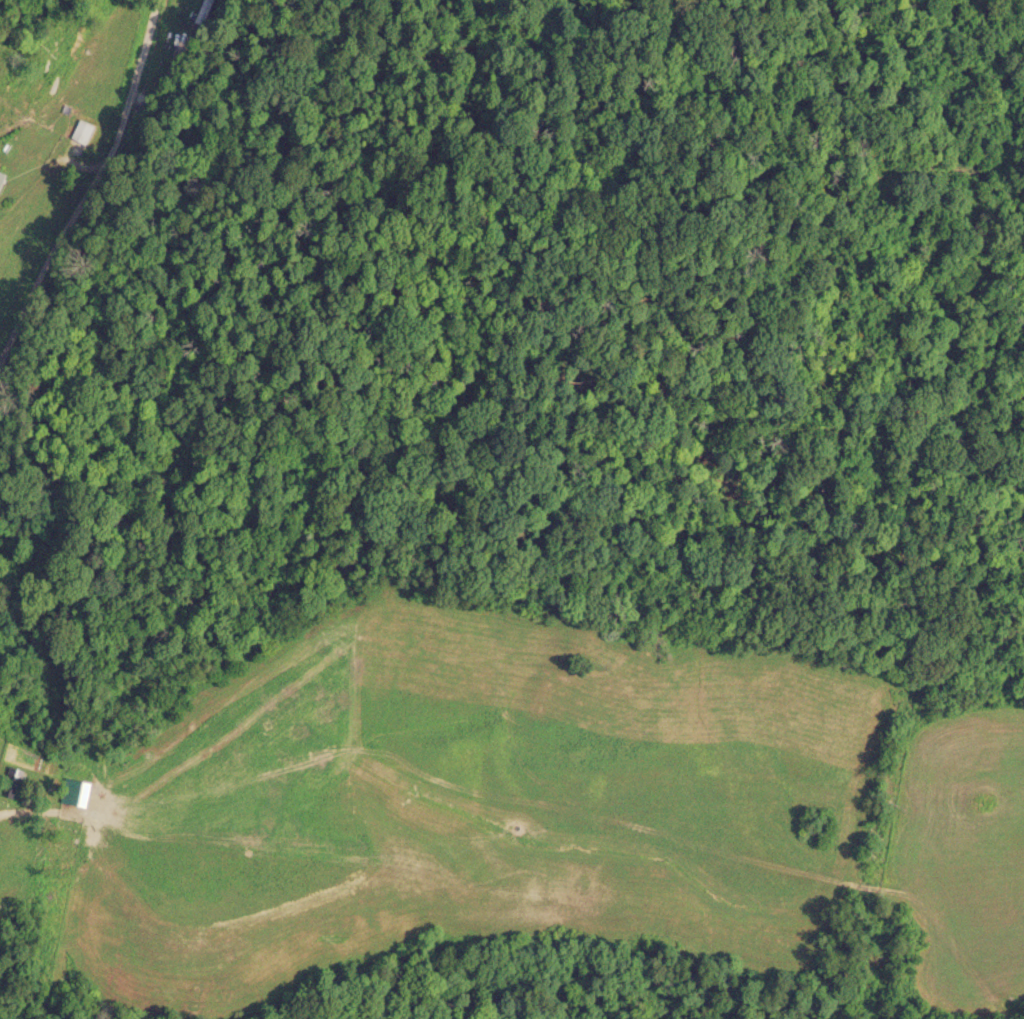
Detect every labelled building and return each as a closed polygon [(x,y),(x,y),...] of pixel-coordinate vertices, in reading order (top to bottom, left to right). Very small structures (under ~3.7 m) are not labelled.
[(191,21),(199,24),(208,0),(199,0),(191,21)] [(73,133),(87,141),(97,123),(82,115),(73,133)] [(0,166),(0,189),(4,190),(10,169),(0,166)]
